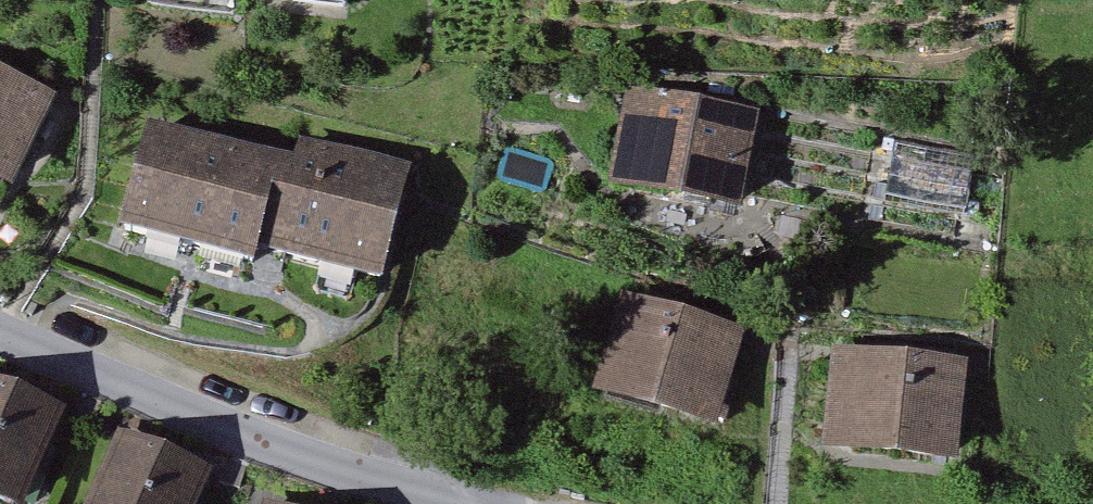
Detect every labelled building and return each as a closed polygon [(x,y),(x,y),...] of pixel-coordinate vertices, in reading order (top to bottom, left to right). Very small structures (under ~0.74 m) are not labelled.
[(11,186),(55,94),(0,68),(0,181),(11,186)] [(610,186),(741,212),(761,111),(630,85),(610,186)] [(259,246),(383,277),(411,165),(300,137),(295,156),(147,118),(119,229),(255,263),(259,246)] [(895,140),(884,200),(967,214),(978,155),(895,140)] [(594,391),(720,428),(749,329),(623,293),(594,391)] [(825,449),(959,462),(969,360),(835,347),(825,449)] [(0,381),(0,501),(6,503),(25,503),(65,408),(0,381)] [(118,428),(84,503),(200,503),(214,470),(118,428)]
